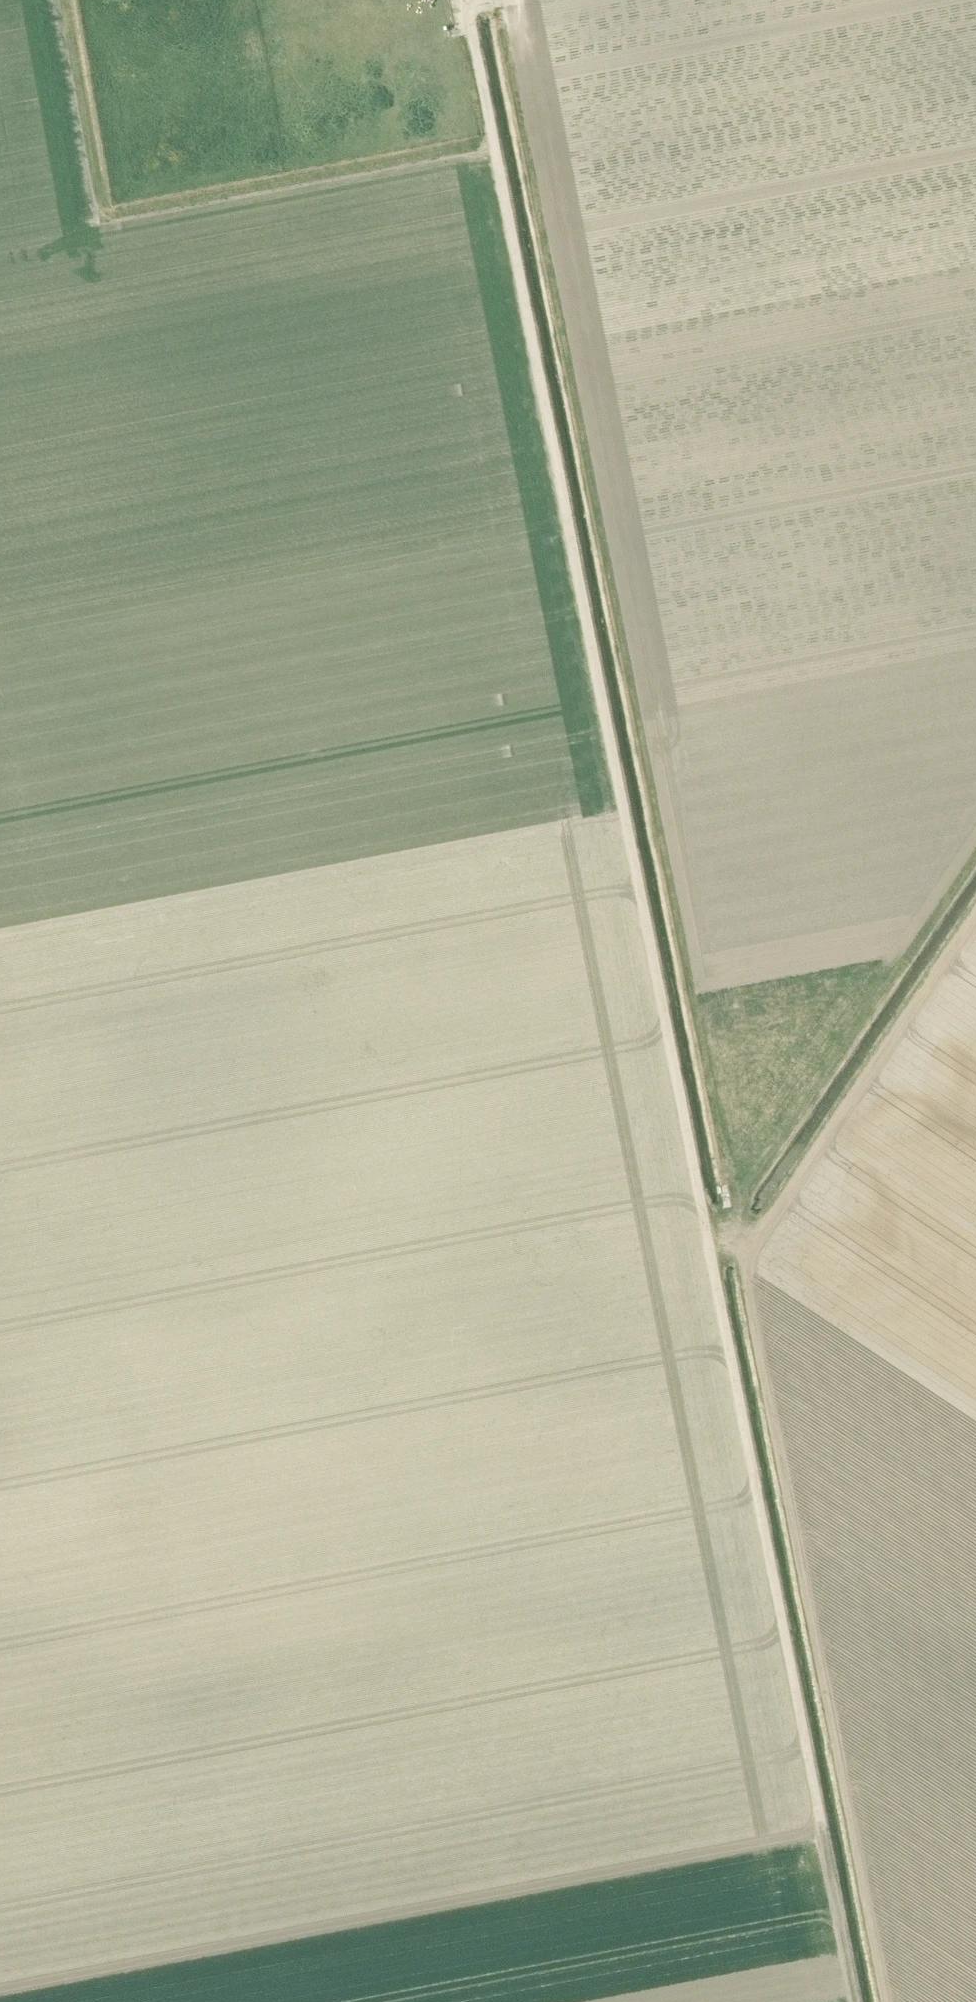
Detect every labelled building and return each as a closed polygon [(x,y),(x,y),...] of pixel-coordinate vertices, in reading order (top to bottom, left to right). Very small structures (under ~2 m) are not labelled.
[(723,1047),(741,1041),(737,1031),(720,1037),(723,1047)]
